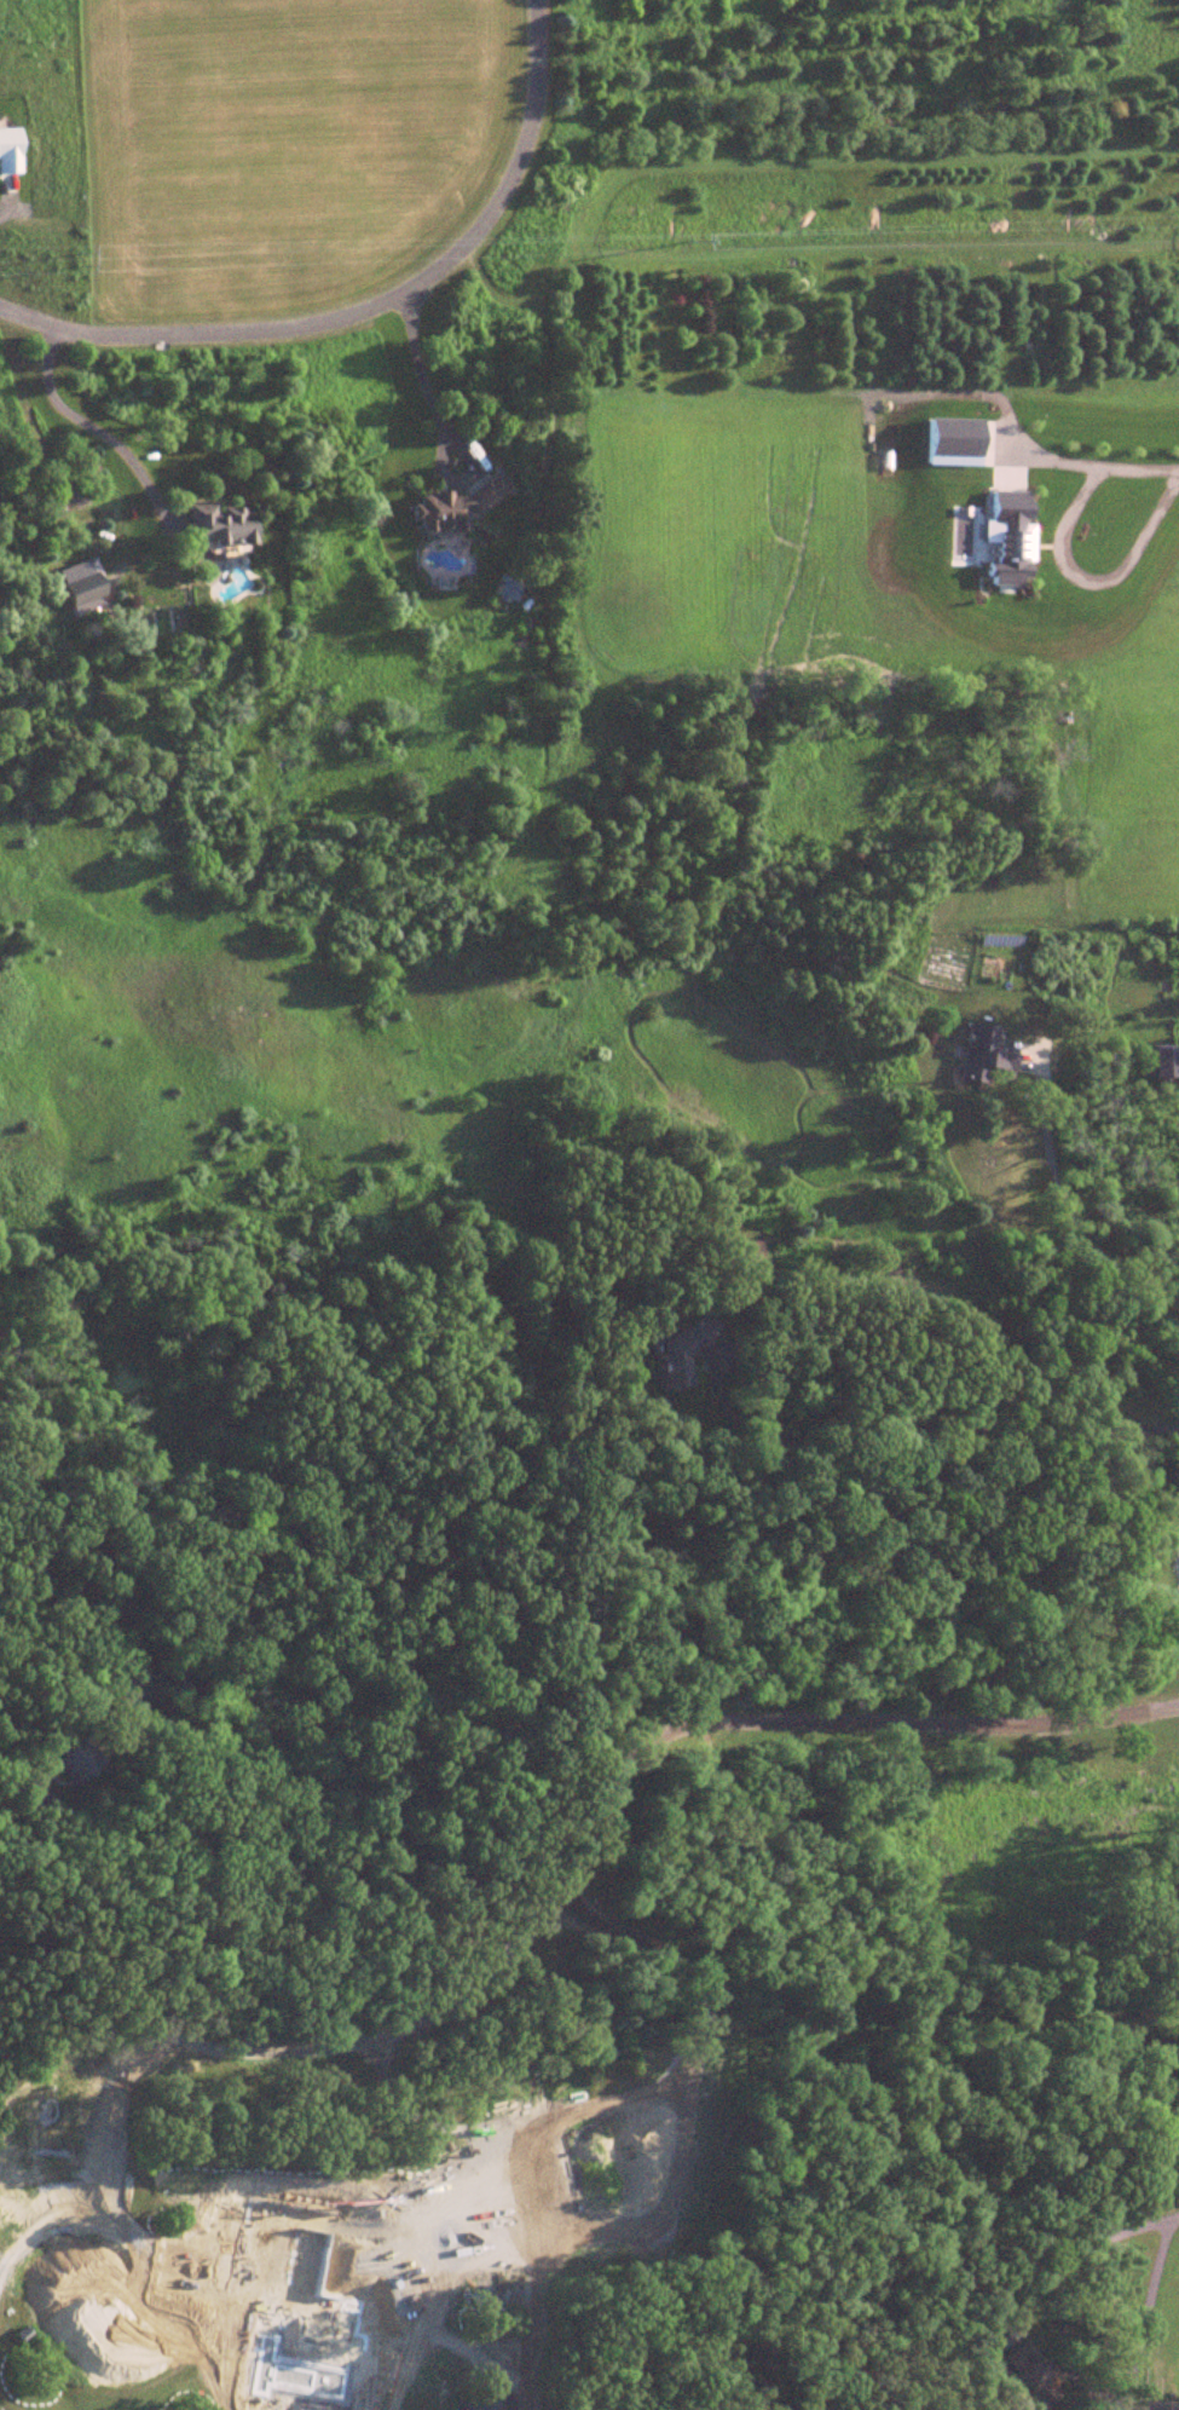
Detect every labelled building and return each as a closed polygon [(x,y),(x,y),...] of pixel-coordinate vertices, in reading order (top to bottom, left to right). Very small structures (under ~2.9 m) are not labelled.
[(419,532),(467,530),(466,516),(475,515),(506,497),(506,492),(496,476),(468,493),(419,495),(419,503),(411,508),(412,522),(419,522),(419,532)] [(186,506),(186,544),(249,544),(250,507),(186,506)] [(101,576),(96,559),(57,571),(68,607),(103,597),(97,577),(101,576)] [(1013,946),(1013,937),(981,937),(981,946),(1013,946)] [(1000,1028),(967,1023),(958,1080),(987,1084),(989,1069),(1011,1072),(1015,1048),(998,1045),(1000,1028)] [(1152,1047),(1152,1080),(1178,1080),(1178,1047),(1152,1047)] [(687,1347),(715,1344),(714,1326),(654,1330),(658,1390),(690,1388),(687,1347)]
